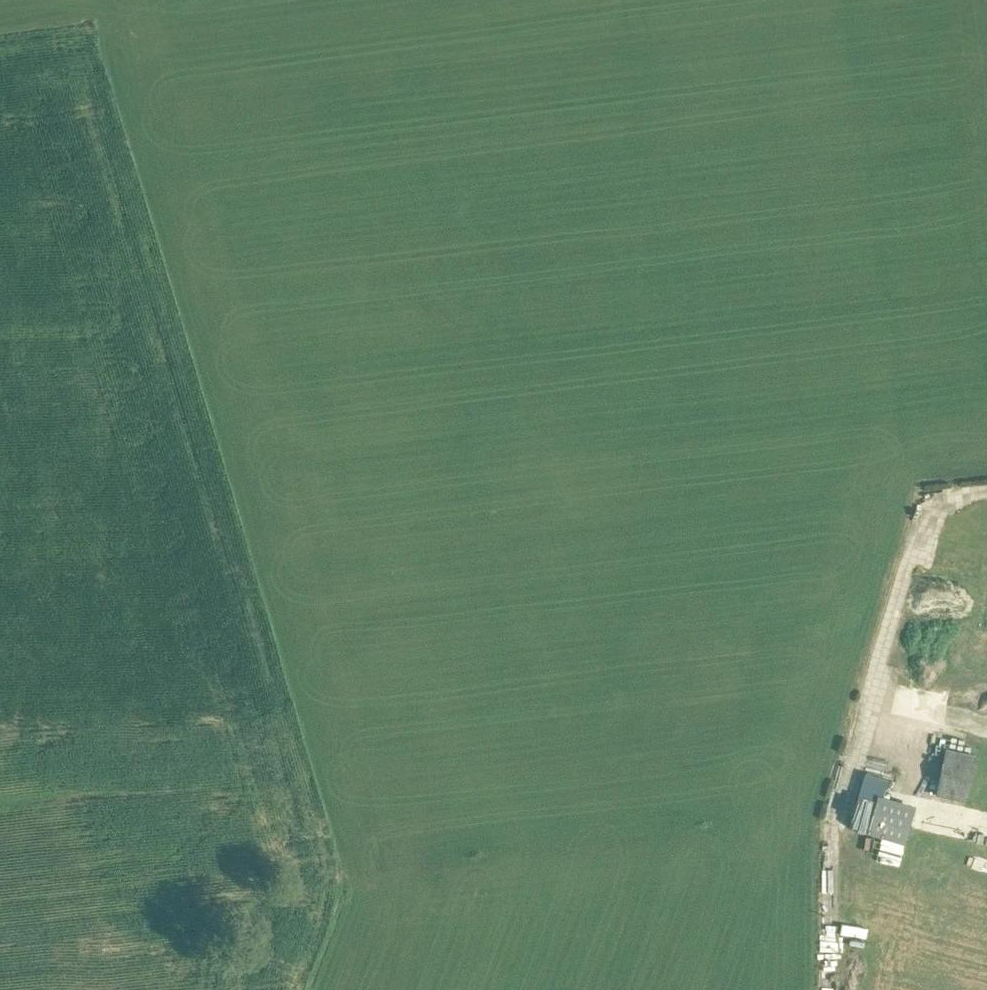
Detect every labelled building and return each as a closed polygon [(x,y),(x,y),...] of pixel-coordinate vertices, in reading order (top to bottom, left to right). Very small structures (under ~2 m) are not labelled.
[(946,749),(936,794),(965,801),(975,755),(946,749)] [(878,801),(859,796),(852,819),(871,825),(878,801)]
